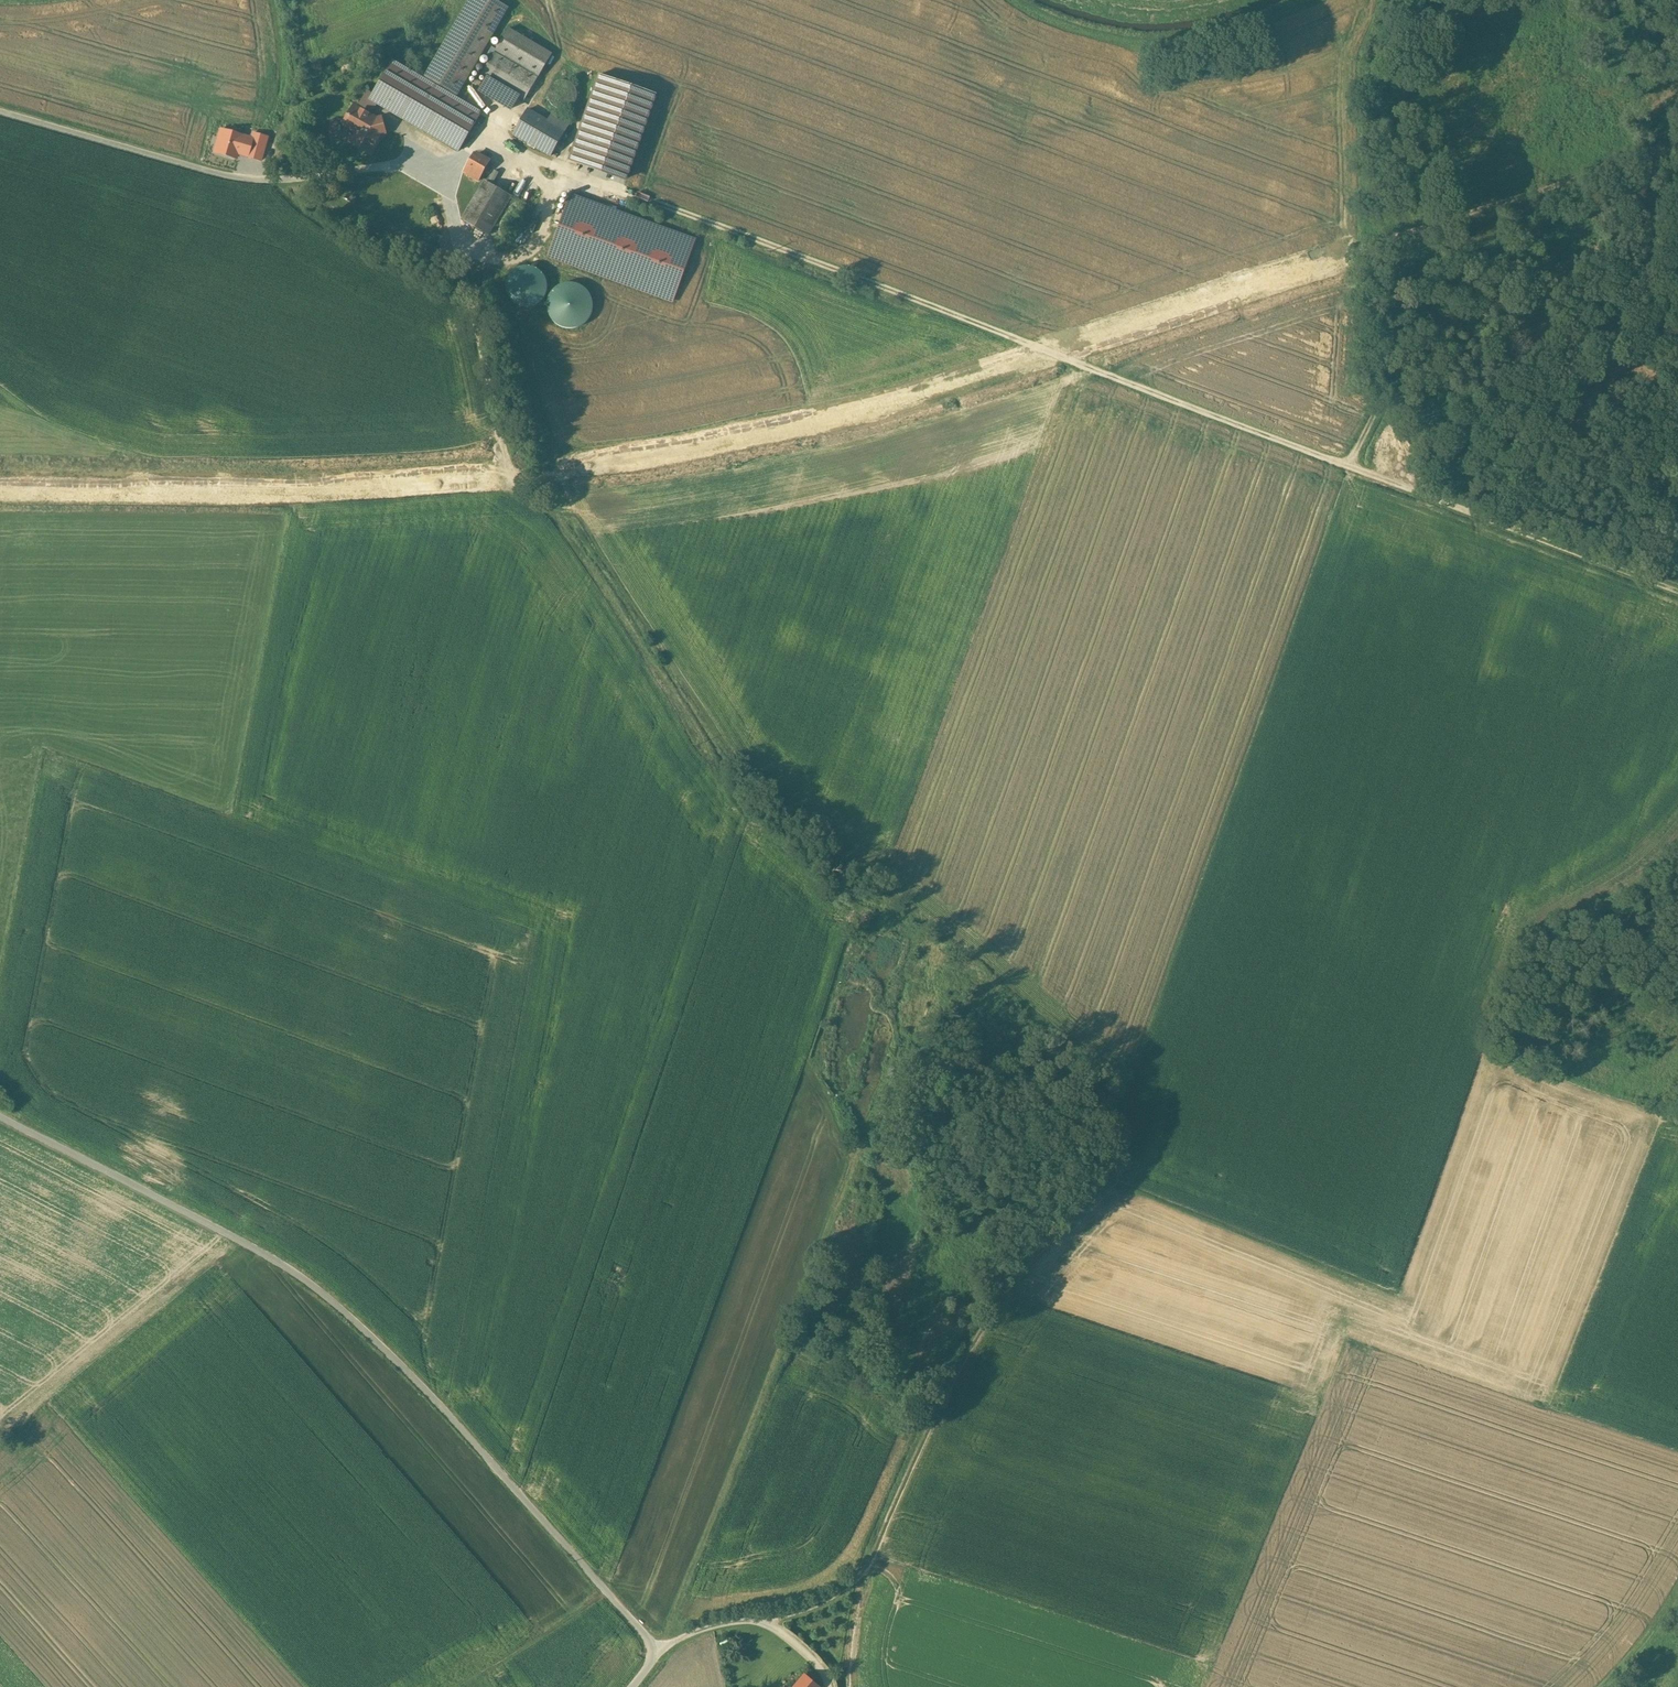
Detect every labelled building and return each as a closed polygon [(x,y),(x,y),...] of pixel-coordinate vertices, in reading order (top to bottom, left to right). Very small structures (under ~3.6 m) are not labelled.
[(425,77),(456,95),(508,8),(495,0),(470,0),(425,77)] [(551,54),(508,28),(496,49),(539,75),(551,54)] [(537,79),(494,53),(481,74),(506,89),(525,99),(537,79)] [(478,117),(390,66),(371,99),(459,150),(478,117)] [(656,95),(599,75),(569,159),(627,179),(656,95)] [(506,89),(488,78),(480,90),(499,101),(506,89)] [(377,119),(354,106),(343,124),(357,132),(351,142),(370,153),(381,134),(377,119)] [(565,132),(527,110),(513,133),(551,155),(565,132)] [(441,142),(428,136),(424,143),(436,149),(441,142)] [(488,164),(473,155),(463,172),(478,181),(488,164)] [(510,196),(485,181),(466,212),(492,227),(510,196)] [(573,191),(549,256),(673,302),(697,237),(573,191)] [(509,274),(506,280),(505,287),(506,293),(509,299),(514,304),(520,307),(526,308),(533,307),(539,304),(543,300),(547,294),(548,287),(547,280),(544,274),(540,269),(533,266),(527,265),(520,266),(514,269),(509,274)] [(804,1675),(794,1686),(819,1686),(804,1675)]
